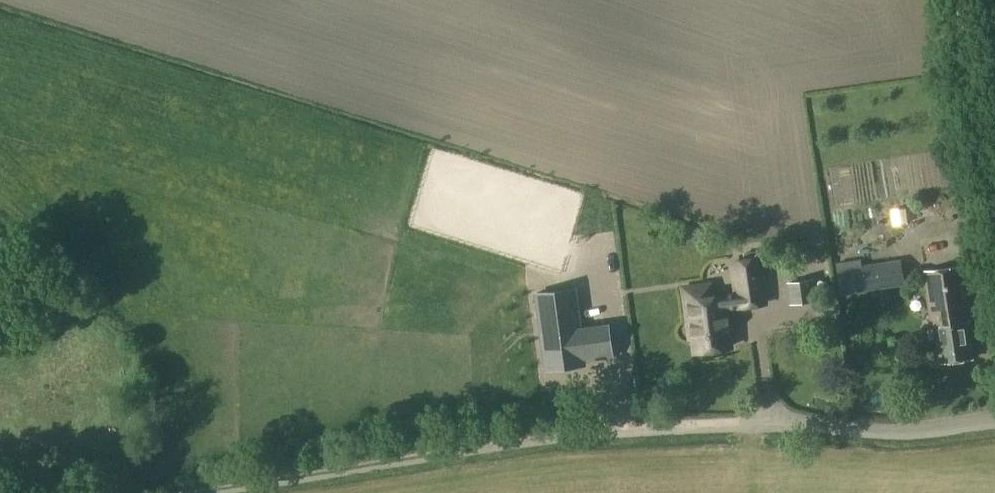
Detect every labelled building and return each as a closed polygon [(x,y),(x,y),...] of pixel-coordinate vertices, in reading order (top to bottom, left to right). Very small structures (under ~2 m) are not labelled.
[(906,222),(889,225),(892,241),(908,239),(906,222)] [(704,285),(684,288),(690,331),(693,330),(695,351),(731,346),(726,306),(738,305),(765,302),(759,259),(733,262),(737,294),(706,298),(704,285)] [(891,275),(889,264),(840,271),(843,291),(902,282),(901,274),(891,275)] [(962,266),(923,271),(932,326),(935,325),(941,363),(973,358),(967,322),(970,321),(962,266)] [(791,303),(815,300),(812,280),(788,283),(791,303)] [(581,360),(577,329),(571,289),(535,294),(545,369),(581,364),(581,360)]
